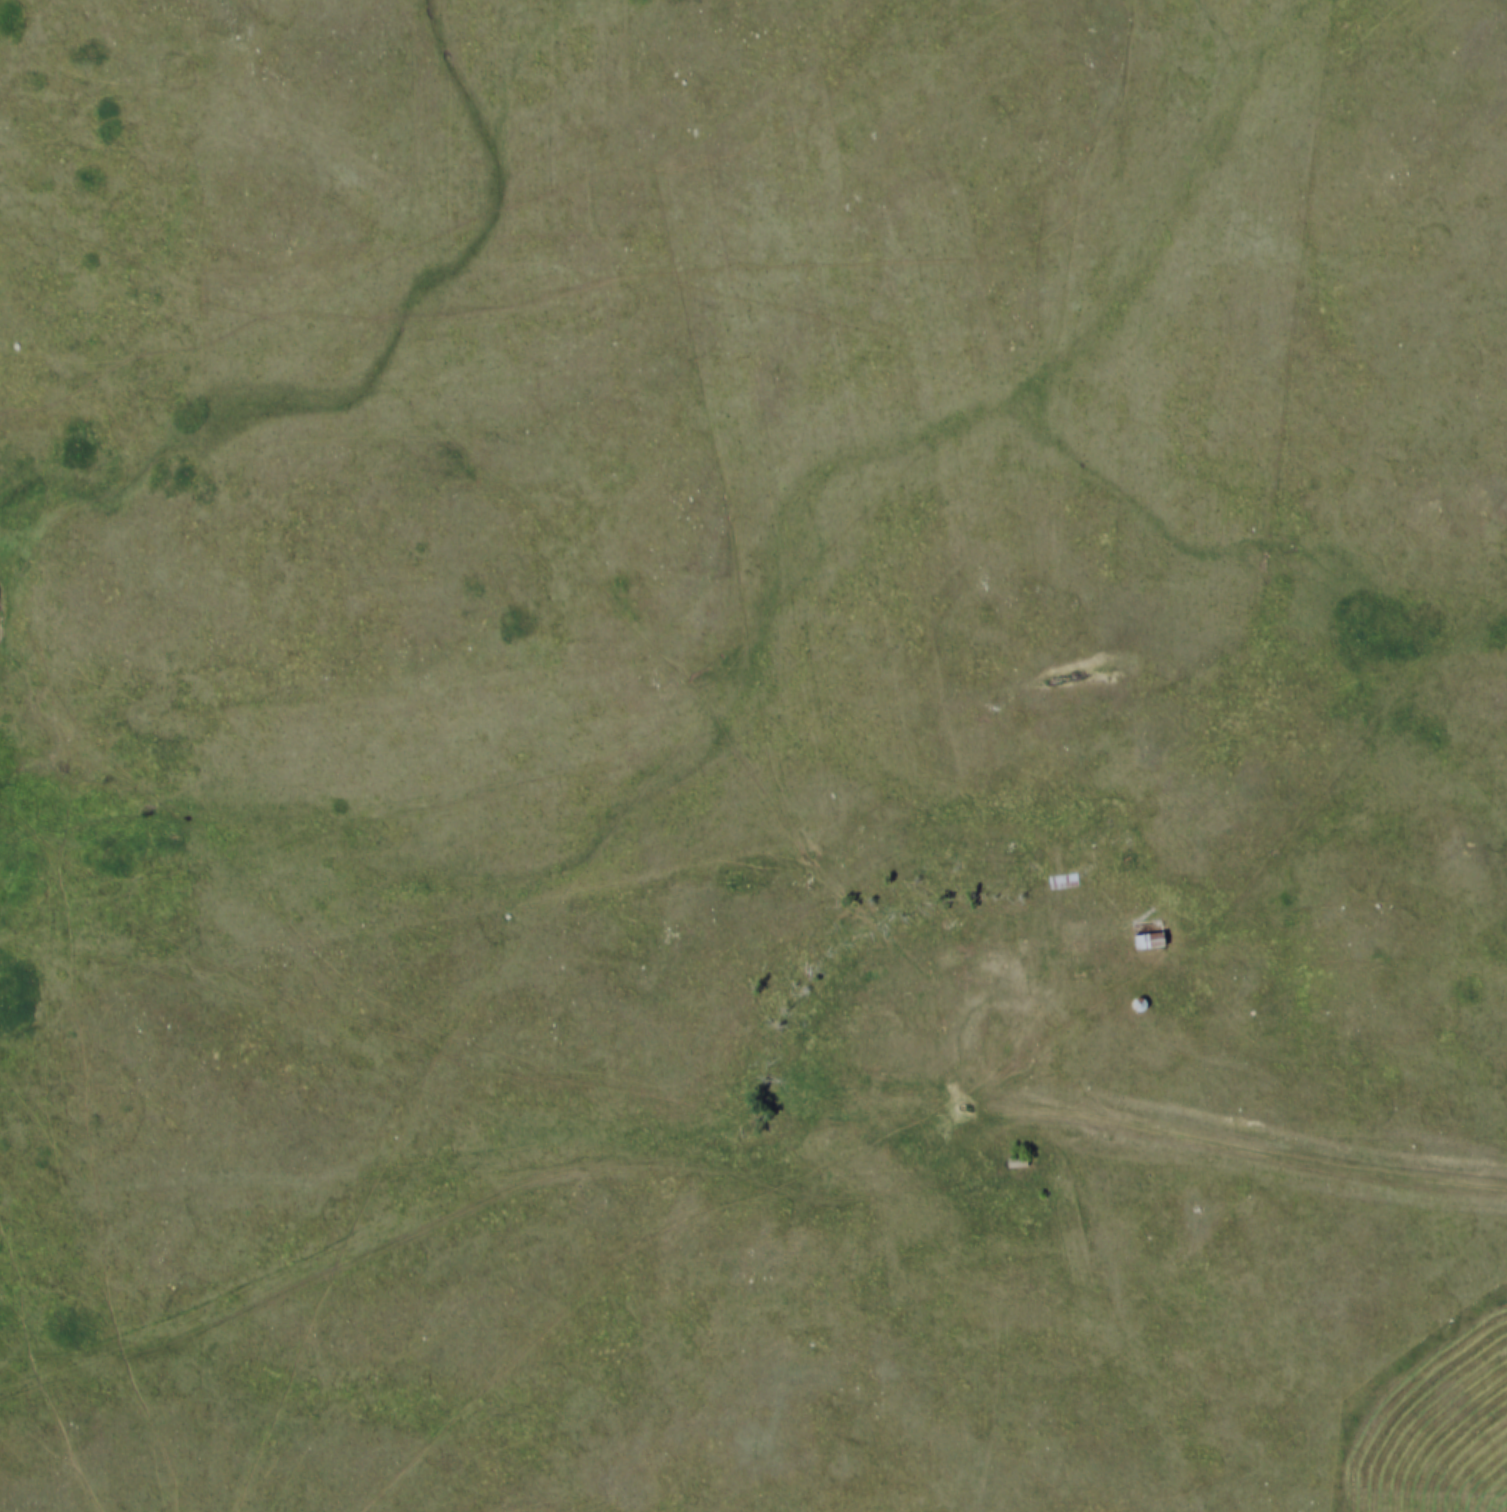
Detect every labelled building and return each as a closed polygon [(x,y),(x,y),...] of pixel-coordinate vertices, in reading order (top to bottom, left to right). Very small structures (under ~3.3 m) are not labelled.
[(1130,922),(1130,948),(1160,948),(1160,922),(1130,922)]
